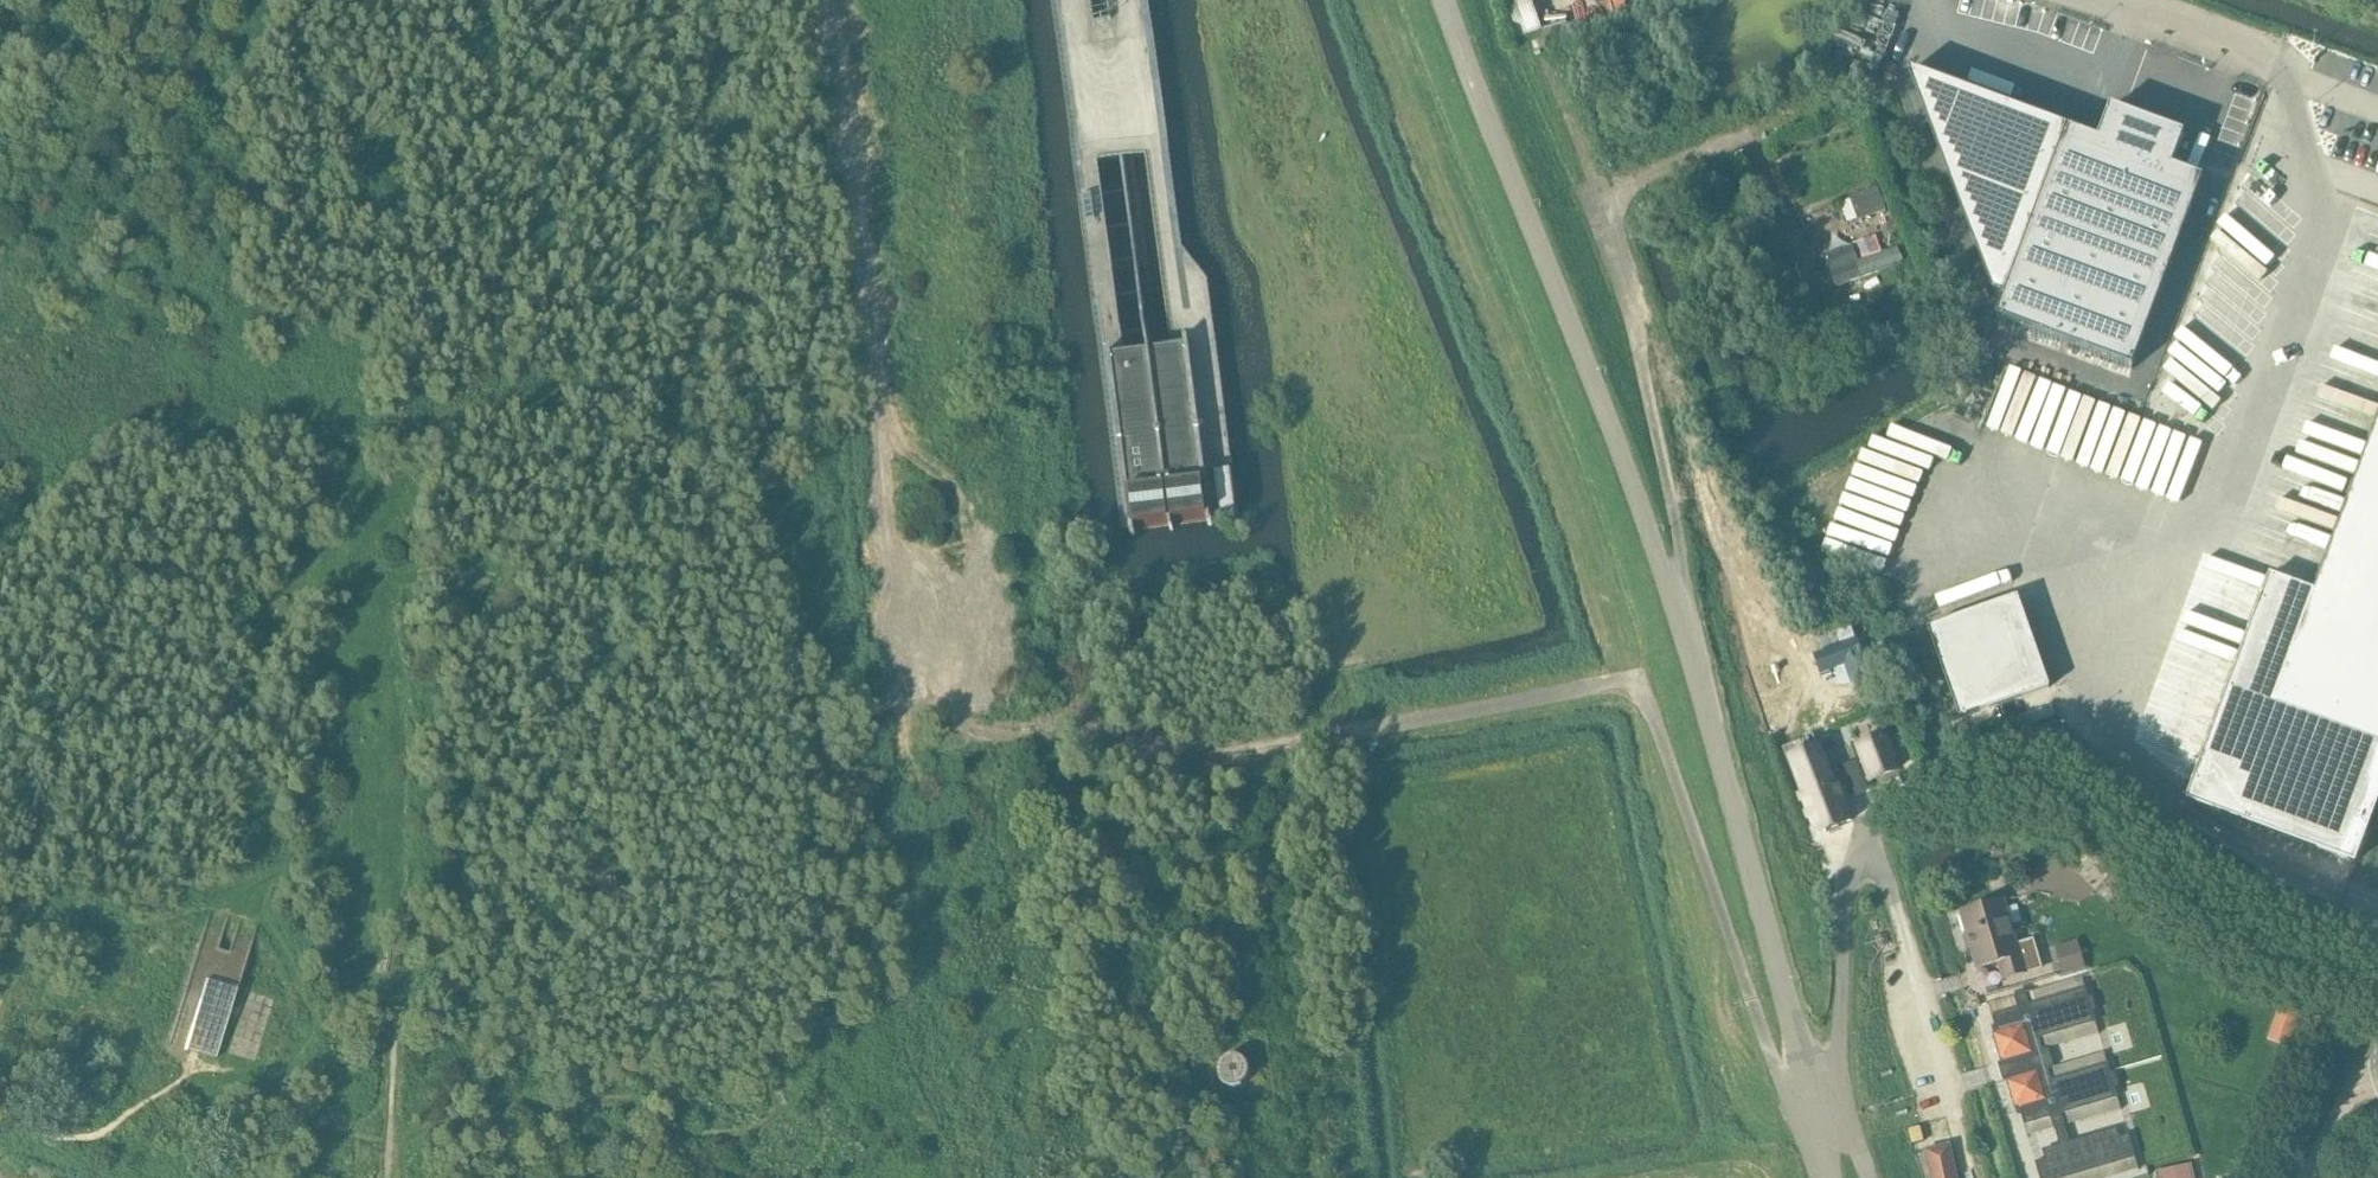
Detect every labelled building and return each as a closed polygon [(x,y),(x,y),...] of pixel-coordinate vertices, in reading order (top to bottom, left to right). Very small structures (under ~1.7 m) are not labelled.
[(1123,529),(1130,528),(1108,353),(1125,351),(1102,180),(1101,173),(1105,173),(1145,167),(1150,166),(1176,344),(1188,343),(1204,457),(1230,453),(1210,282),(1184,250),(1149,0),(1050,0),(1123,529)] [(1911,71),(1909,75),(1993,293),(2004,297),(2000,310),(1996,318),(2133,369),(2203,180),(2172,167),(2184,135),(2110,108),(2098,140),(2067,129),(1911,71)] [(1857,219),(1858,222),(1886,212),(1877,188),(1849,198),(1850,200),(1857,219)] [(1860,264),(1855,250),(1819,262),(1830,292),(1904,266),(1899,251),(1860,264)] [(1130,528),(1131,535),(1212,525),(1211,518),(1238,514),(1230,453),(1204,457),(1188,343),(1176,344),(1170,345),(1130,350),(1125,351),(1108,353),(1130,528)] [(2200,763),(2245,780),(2231,817),(2355,863),(2377,800),(2377,419),(2313,593),(2269,576),(2200,763)] [(1856,641),(1814,656),(1821,674),(1844,665),(1851,683),(1869,677),(1856,641)] [(1897,770),(1884,736),(1858,746),(1871,780),(1897,770)] [(1841,825),(1851,821),(1837,783),(1832,785),(1818,748),(1791,758),(1806,795),(1801,797),(1816,835),(1826,831),(1826,832),(1830,831),(1830,829),(1837,826),(1838,828),(1842,826),(1841,825)] [(2002,901),(1961,913),(1968,934),(1967,935),(1971,948),(1972,947),(1978,968),(2000,961),(2005,978),(2041,968),(2033,940),(2015,945),(2002,901)] [(183,998),(169,1044),(216,1059),(233,1003),(238,988),(249,953),(253,941),(235,935),(235,936),(229,955),(217,952),(223,934),(223,931),(206,926),(188,982),(183,998)] [(2077,942),(2055,948),(2063,975),(2085,969),(2077,942)] [(2018,1008),(1992,1015),(1996,1032),(1992,1033),(2000,1062),(2001,1063),(2006,1081),(2015,1109),(2019,1108),(2024,1125),(2050,1118),(2054,1129),(2064,1126),(2065,1126),(2062,1114),(2118,1098),(2115,1088),(2118,1087),(2114,1073),(2111,1074),(2108,1063),(2052,1080),(2049,1070),(2051,1070),(2050,1068),(2054,1067),(2049,1049),(2045,1050),(2045,1048),(2042,1049),(2039,1039),(2095,1023),(2092,1012),(2096,1011),(2092,997),(2089,998),(2086,988),(2029,1005),(2026,993),(2024,993),(2015,996),(2014,996),(2018,1008)] [(2284,1006),(2272,1041),(2288,1046),(2300,1012),(2284,1006)] [(1253,1089),(1255,1083),(1254,1077),(1252,1072),(1248,1068),(1243,1065),(1237,1063),(1231,1064),(1226,1066),(1222,1070),(1219,1075),(1218,1081),(1218,1087),(1221,1093),(1226,1097),(1232,1100),(1238,1100),(1244,1098),(1249,1095),(1253,1089)] [(1920,1127),(1908,1130),(1912,1145),(1924,1142),(1920,1127)] [(2035,1162),(2040,1177),(2108,1177),(2139,1169),(2136,1158),(2129,1135),(2120,1137),(2119,1135),(2118,1136),(2116,1129),(2042,1150),(2044,1158),(2043,1158),(2043,1160),(2035,1162)] [(1949,1145),(1926,1150),(1932,1177),(1956,1177),(1949,1145)] [(2156,1171),(2157,1177),(2195,1177),(2192,1164),(2156,1171)]
